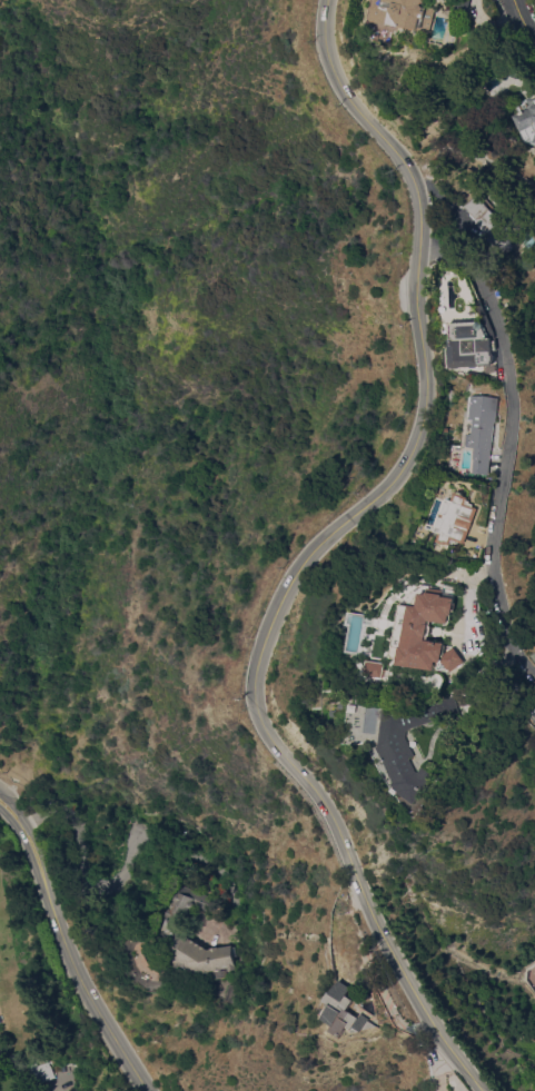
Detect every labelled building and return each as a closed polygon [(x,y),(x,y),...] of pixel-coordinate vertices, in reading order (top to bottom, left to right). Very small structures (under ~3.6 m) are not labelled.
[(378,21),(382,0),(431,0),(432,1),(427,3),(429,6),(440,8),(436,31),(378,21)] [(459,11),(460,0),(467,0),(474,1),(473,13),(459,11)] [(531,99),(534,96),(534,139),(528,129),(526,130),(517,116),(534,107),(531,99)] [(478,196),(492,210),(499,218),(501,216),(511,227),(516,249),(496,255),(493,241),(487,232),(487,231),(466,206),(478,196)] [(486,321),(488,321),(491,324),(492,338),(499,338),(499,340),(504,340),(504,349),(501,350),(502,365),(468,367),(468,368),(463,368),(462,367),(459,367),(457,339),(459,339),(458,323),(486,321)] [(483,473),(485,447),(476,447),(477,434),(480,434),(483,419),(478,419),(480,395),(508,397),(506,421),(505,421),(499,474),(483,473)] [(477,544),(473,542),(472,544),(468,542),(467,544),(464,543),(463,545),(459,544),(458,544),(457,544),(456,544),(455,544),(453,544),(453,543),(453,542),(449,540),(450,538),(447,537),(449,530),(447,530),(459,497),(466,499),(468,492),(469,492),(472,492),(474,492),(474,493),(475,494),(475,495),(477,495),(477,496),(480,497),(479,499),(483,500),(483,503),(486,504),(486,506),(489,507),(491,508),(477,544)] [(469,596),(434,592),(433,605),(415,603),(408,656),(415,657),(414,664),(466,671),(480,659),(470,645),(460,653),(462,642),(442,639),(444,619),(466,622),(469,596)] [(404,662),(386,660),(384,675),(401,677),(404,662)] [(454,775),(434,803),(417,791),(418,789),(412,784),(414,781),(396,746),(398,745),(402,711),(405,711),(406,705),(418,706),(417,713),(420,713),(473,698),(477,712),(429,728),(428,730),(426,731),(425,736),(435,755),(429,757),(436,771),(437,772),(442,765),(454,775)] [(238,970),(230,971),(229,968),(224,969),(224,970),(218,971),(217,970),(211,971),(212,972),(207,973),(207,972),(197,973),(186,966),(185,968),(179,965),(180,963),(175,951),(167,930),(172,920),(167,916),(182,883),(212,899),(211,900),(215,902),(211,910),(209,909),(208,911),(197,905),(196,906),(194,907),(192,906),(186,922),(191,938),(210,949),(212,949),(212,948),(219,946),(219,948),(232,945),(238,970)] [(229,969),(230,976),(220,979),(219,971),(229,969)] [(354,1038),(344,1030),(347,1025),(336,1018),(337,1015),(335,1014),(338,1009),(340,1009),(339,1004),(341,1001),(338,1000),(344,991),(346,993),(354,980),(366,986),(361,995),(368,1000),(361,1010),(374,1016),(376,1013),(384,1018),(383,1020),(392,1025),(392,1026),(377,1029),(376,1031),(367,1032),(364,1031),(365,1029),(361,1026),(354,1038)] [(52,1077),(31,1085),(24,1070),(46,1061),(52,1077)]
